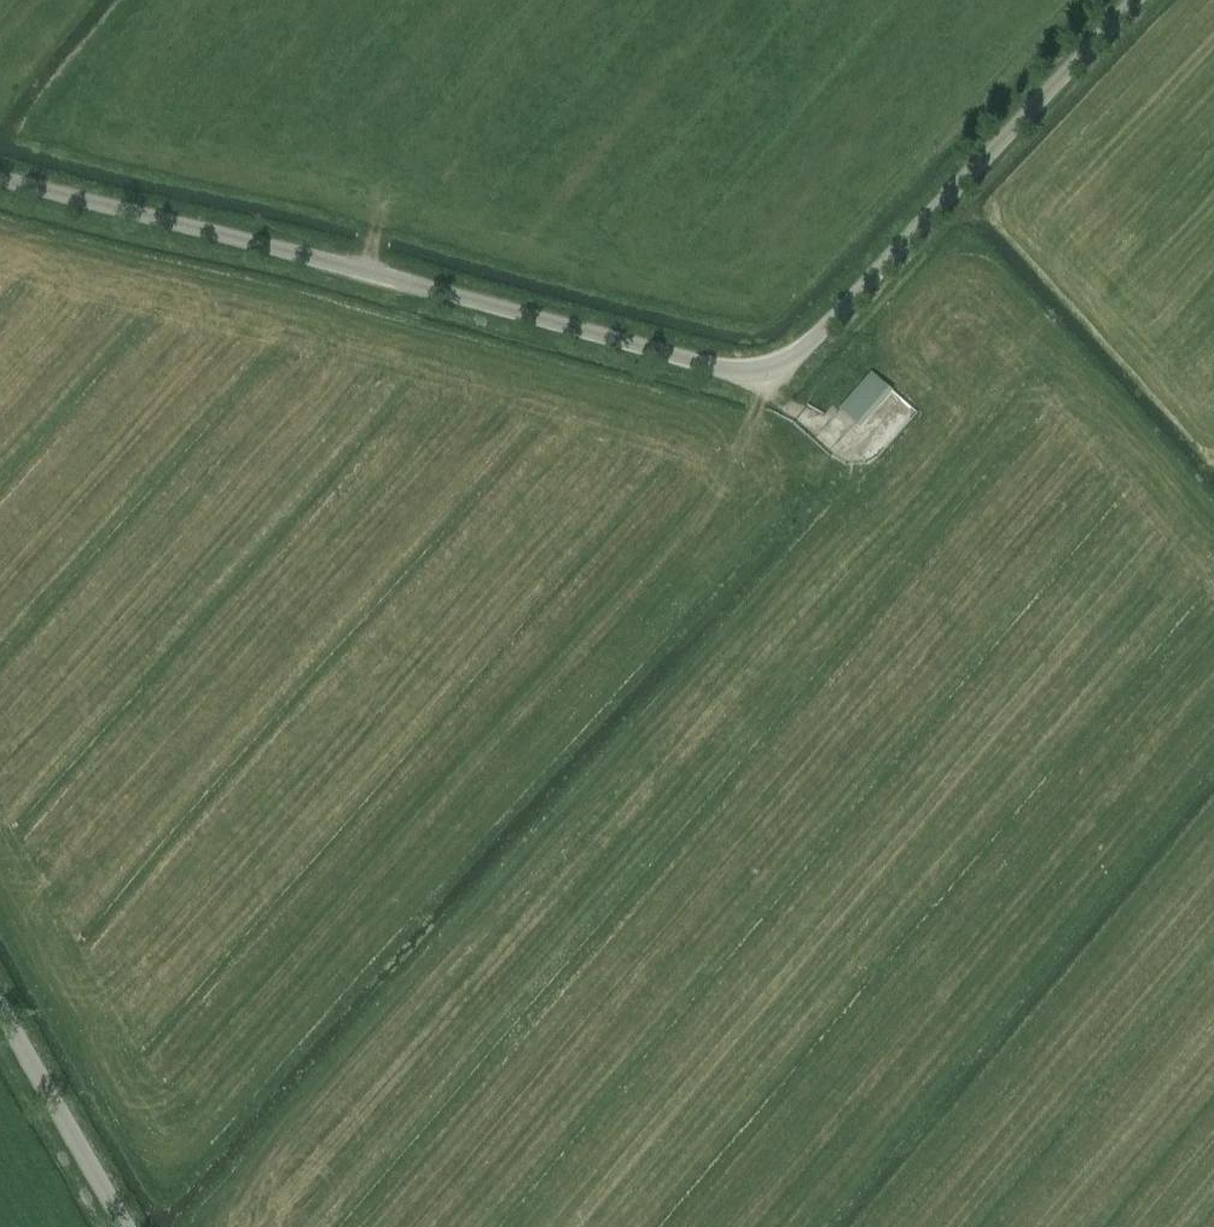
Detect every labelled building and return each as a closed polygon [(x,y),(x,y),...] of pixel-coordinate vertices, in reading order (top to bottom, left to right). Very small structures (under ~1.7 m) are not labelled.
[(856,425),(888,389),(871,374),(840,410),(856,425)]
